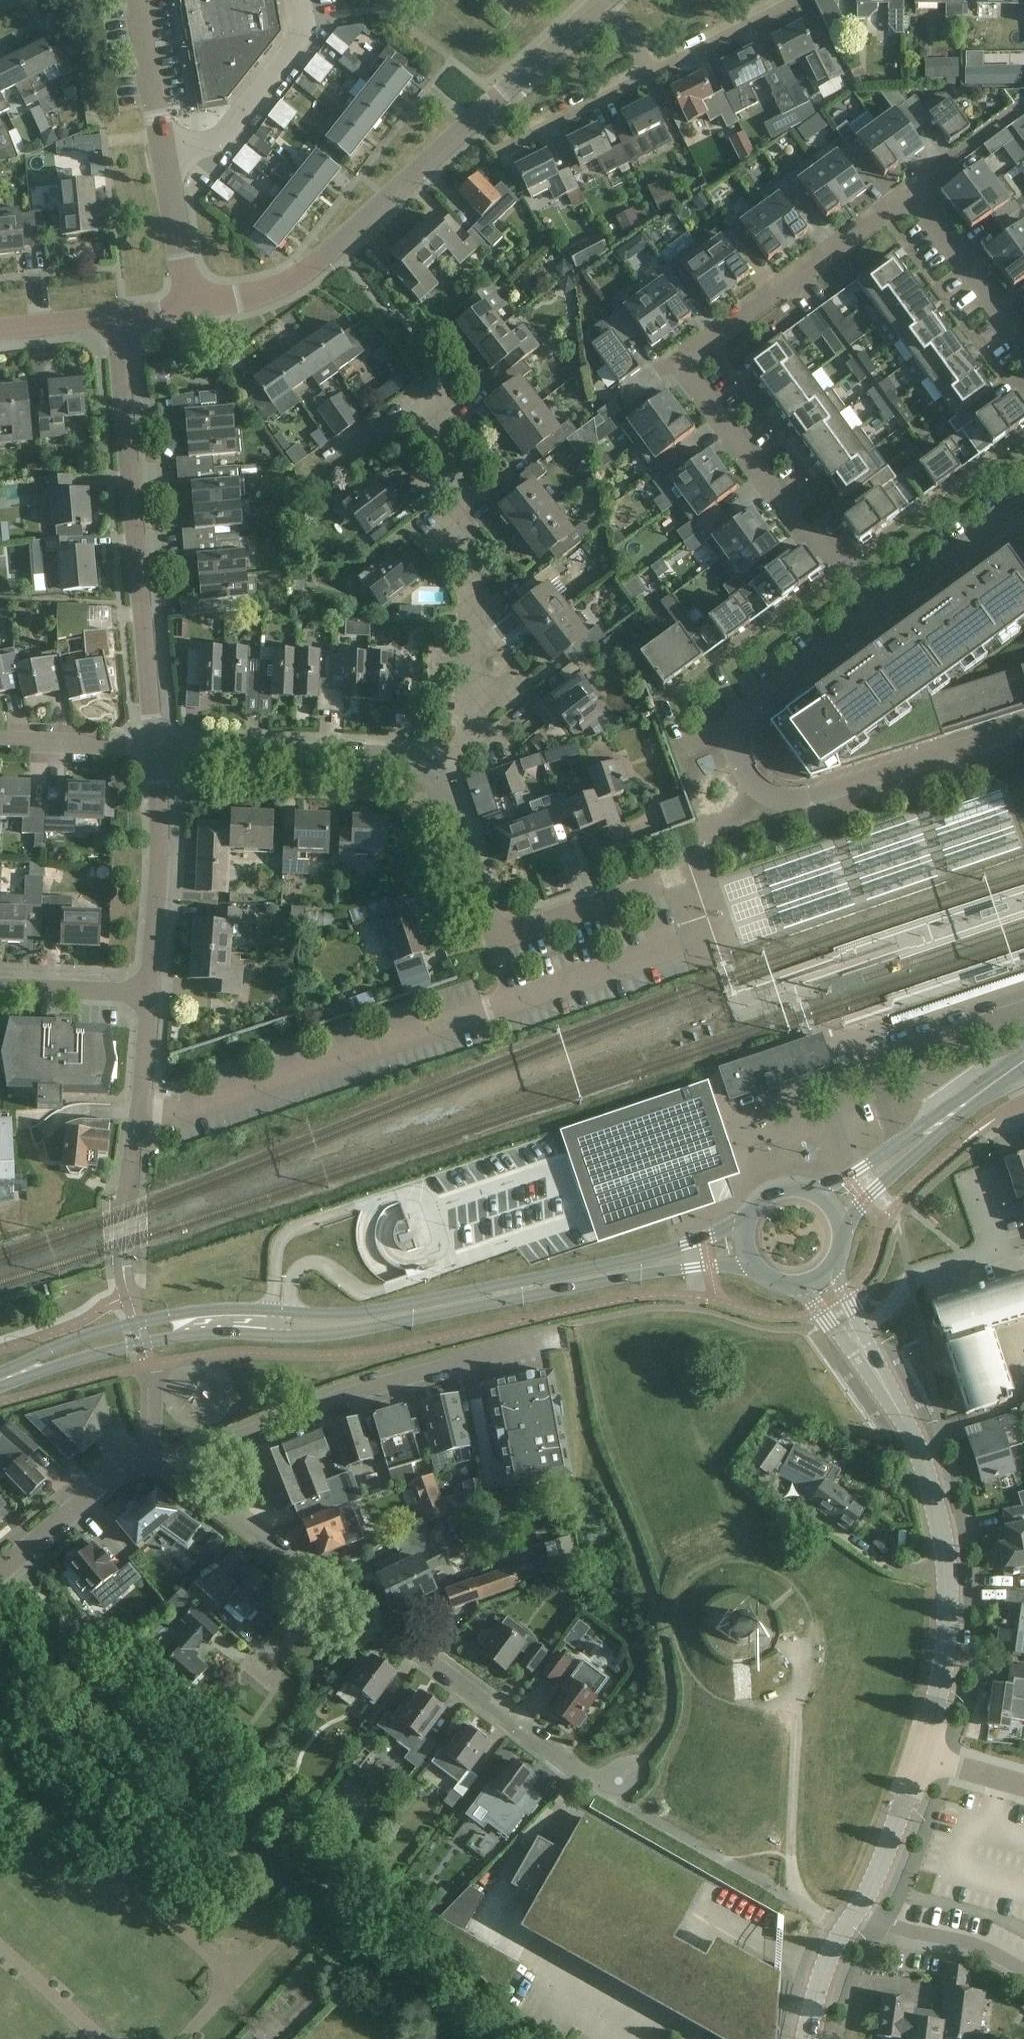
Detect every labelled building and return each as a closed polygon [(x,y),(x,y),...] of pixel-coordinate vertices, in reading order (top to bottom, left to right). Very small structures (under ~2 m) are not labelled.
[(202,106),(227,102),(227,101),(227,100),(281,32),(276,0),(183,0),(202,106)] [(825,22),(839,15),(833,3),(833,2),(829,0),(814,0),(825,22)] [(856,19),(869,20),(877,10),(877,4),(888,5),(888,11),(902,11),(903,0),(856,0),(856,19)] [(914,4),(945,5),(945,17),(961,17),(961,0),(914,0),(914,4)] [(813,51),(812,48),(800,24),(771,39),(784,65),(798,58),(813,51)] [(363,27),(359,25),(342,28),(356,39),(364,28),(363,27)] [(348,49),(332,35),(325,43),(342,57),(348,49)] [(44,42),(17,55),(39,101),(46,115),(57,109),(45,84),(73,70),(61,45),(49,51),(44,42)] [(813,51),(798,58),(814,89),(842,75),(825,42),(812,48),(813,51)] [(389,61),(373,81),(395,99),(410,79),(400,71),(407,62),(401,57),(387,46),(380,55),(389,61)] [(736,89),(725,94),(735,115),(758,103),(748,84),(765,76),(751,49),(723,63),(736,89)] [(348,52),(343,58),(367,77),(372,71),(348,52)] [(981,68),(981,52),(964,52),(964,85),(1010,85),(1019,85),(1019,68),(1010,68),(981,68)] [(39,101),(17,55),(0,64),(0,113),(8,109),(4,100),(0,92),(16,85),(26,107),(39,101)] [(310,63),(326,76),(333,68),(316,55),(310,63)] [(957,84),(956,57),(922,58),(923,78),(946,77),(946,84),(957,84)] [(367,77),(343,58),(339,62),(363,81),(367,77)] [(326,76),(310,63),(304,71),(320,84),(326,76)] [(739,121),(735,115),(725,94),(723,90),(711,96),(701,74),(671,89),(688,123),(706,114),(710,121),(720,116),(726,128),(739,121)] [(317,87),(305,78),(299,85),(312,95),(317,87)] [(798,80),(785,86),(796,109),(803,122),(803,123),(815,115),(809,103),(798,80)] [(357,101),(379,118),(395,99),(373,81),(357,101)] [(785,86),(772,93),(782,115),(790,130),(791,129),(790,128),(803,122),(796,109),(785,86)] [(915,95),(905,103),(920,122),(929,116),(949,143),(969,128),(949,100),(948,94),(936,94),(922,105),(915,95)] [(670,141),(662,124),(649,100),(622,113),(634,137),(621,143),(630,161),(631,162),(631,163),(656,150),(655,148),(670,141)] [(281,101),(274,109),(290,122),(297,114),(281,101)] [(363,138),(379,118),(357,101),(342,121),(363,138)] [(920,122),(905,103),(876,124),(904,162),(923,148),(910,130),(920,122)] [(284,129),(290,122),(274,109),(268,117),(284,129)] [(904,162),(876,124),(867,111),(848,125),(846,123),(836,130),(847,145),(861,165),(871,158),(884,176),(904,162)] [(363,138),(342,121),(326,141),(348,158),(363,138)] [(6,125),(0,128),(0,162),(19,158),(6,125)] [(608,150),(596,126),(567,141),(578,162),(580,166),(597,157),(606,175),(631,162),(630,161),(621,143),(608,150)] [(1013,139),(1005,129),(983,145),(991,156),(1013,139)] [(755,154),(744,131),(729,139),(740,161),(755,154)] [(81,150),(79,134),(55,143),(56,153),(81,150)] [(818,166),(846,204),(865,190),(851,172),(861,165),(847,145),(818,166)] [(245,146),(238,154),(255,167),(261,159),(245,146)] [(546,151),(515,167),(527,190),(531,197),(550,188),(556,199),(566,194),(572,205),(577,202),(579,205),(585,202),(578,188),(568,168),(557,174),(546,151)] [(300,172),(322,190),(338,170),(316,152),(300,172)] [(255,167),(238,154),(232,162),(248,175),(255,167)] [(95,164),(90,164),(91,177),(105,175),(104,163),(95,164)] [(942,191),(956,210),(994,183),(994,182),(980,163),(942,191)] [(846,204),(818,166),(789,187),(803,207),(813,200),(826,218),(846,204)] [(223,174),(253,197),(257,192),(234,175),(227,169),(223,174)] [(71,170),(57,171),(57,175),(58,185),(60,211),(95,208),(93,182),(93,180),(72,182),(71,174),(71,170)] [(300,172),(285,191),(307,209),(322,190),(300,172)] [(466,234),(479,248),(484,254),(503,236),(492,225),(517,200),(500,183),(493,189),(477,173),(458,192),(483,217),(466,234)] [(249,202),(253,197),(223,174),(220,179),(227,184),(226,185),(249,202)] [(1001,176),(994,182),(994,183),(956,210),(970,230),(994,212),(1001,222),(1021,208),(1014,198),(1016,196),(1001,176)] [(779,195),(760,209),(787,247),(807,233),(793,214),(803,207),(789,187),(789,188),(783,180),(773,187),(779,195)] [(677,203),(666,181),(648,190),(659,212),(677,203)] [(233,194),(217,182),(211,190),(227,202),(233,194)] [(285,191),(269,211),(292,228),(307,209),(285,191)] [(1021,208),(1001,222),(1008,232),(985,249),(999,268),(1023,250),(1023,205),(1021,208)] [(95,208),(60,211),(62,237),(97,234),(95,208)] [(641,225),(633,208),(616,216),(624,234),(641,225)] [(787,247),(760,209),(730,230),(745,250),(755,243),(768,261),(787,247)] [(0,212),(0,256),(22,254),(22,248),(32,247),(29,212),(19,213),(19,210),(0,212)] [(29,212),(32,247),(43,246),(40,211),(29,212)] [(292,228),(269,211),(254,230),(276,248),(292,228)] [(479,248),(466,234),(456,223),(447,231),(433,216),(413,235),(436,261),(448,251),(460,265),(479,248)] [(735,257),(745,250),(730,230),(721,237),(715,229),(696,243),(729,289),(748,275),(735,257)] [(609,250),(600,233),(568,249),(577,267),(609,250)] [(436,261),(413,235),(392,253),(405,268),(396,277),(418,302),(436,286),(424,272),(436,261)] [(710,303),(729,289),(696,243),(676,258),(682,265),(672,272),(687,292),(696,285),(710,303)] [(999,268),(1013,288),(1023,280),(1023,250),(999,268)] [(871,301),(907,274),(892,255),(856,281),(871,301)] [(643,294),(671,332),(690,317),(677,299),(687,292),(672,272),(667,265),(657,272),(662,280),(643,294)] [(871,301),(885,320),(921,294),(907,274),(871,301)] [(475,347),(501,327),(493,316),(505,306),(489,285),(462,306),(470,315),(457,325),(475,347)] [(643,294),(614,315),(629,335),(638,328),(651,346),(671,332),(643,294)] [(885,320),(899,340),(935,313),(921,294),(885,320)] [(821,307),(835,327),(845,320),(830,300),(821,307)] [(807,317),(821,337),(830,330),(816,310),(807,317)] [(899,340),(913,359),(949,333),(935,313),(899,340)] [(629,335),(614,315),(604,322),(611,331),(591,346),(619,384),(639,369),(619,342),(629,335)] [(845,320),(835,327),(841,334),(855,324),(849,316),(845,320)] [(334,322),(313,337),(331,362),(331,361),(337,369),(357,356),(363,351),(354,337),(348,329),(341,334),(334,322)] [(510,338),(501,327),(475,347),(492,369),(504,360),(512,369),(522,361),(539,348),(523,328),(510,338)] [(830,330),(821,337),(826,344),(835,337),(830,330)] [(913,359),(927,378),(963,352),(949,333),(913,359)] [(744,362),(759,382),(795,356),(780,336),(744,362)] [(311,376),(331,362),(313,337),(293,351),(311,376)] [(291,390),(311,376),(293,351),(273,364),(291,390)] [(864,365),(870,361),(863,351),(857,356),(864,365)] [(927,378),(942,398),(978,372),(963,352),(927,378)] [(795,356),(759,382),(773,402),(809,375),(795,356)] [(846,364),(853,374),(859,369),(852,359),(846,364)] [(486,405),(505,431),(538,405),(519,381),(531,372),(522,361),(512,369),(487,388),(495,398),(486,405)] [(877,370),(870,361),(864,365),(871,375),(877,370)] [(254,379),(243,387),(266,420),(277,411),(272,403),(291,390),(273,364),(253,379),(254,379)] [(866,378),(859,369),(853,374),(859,383),(866,378)] [(992,392),(978,372),(942,398),(955,417),(948,422),(955,433),(990,408),(995,405),(988,395),(992,392)] [(809,375),(773,402),(787,421),(823,395),(823,394),(809,375)] [(84,415),(80,380),(49,383),(52,406),(39,407),(42,438),(64,436),(62,418),(84,415)] [(27,385),(0,388),(0,444),(32,440),(27,385)] [(831,389),(823,394),(823,395),(787,421),(802,440),(838,414),(838,415),(846,409),(831,389)] [(892,404),(898,400),(891,390),(885,395),(892,404)] [(329,401),(348,428),(361,420),(342,392),(329,401)] [(634,445),(679,412),(665,393),(642,410),(635,400),(615,414),(622,424),(620,426),(634,445)] [(990,408),(1009,434),(1023,423),(1023,411),(1011,393),(995,405),(990,408)] [(216,407),(215,395),(184,397),(187,433),(233,430),(231,406),(216,407)] [(881,412),(887,408),(880,398),(874,403),(881,412)] [(905,409),(898,400),(892,404),(899,414),(905,409)] [(336,436),(348,428),(329,401),(318,409),(336,436)] [(556,429),(538,405),(505,431),(525,456),(534,448),(542,459),(577,432),(568,420),(556,429)] [(894,417),(887,408),(881,412),(888,422),(894,417)] [(979,456),(1009,434),(990,408),(955,433),(950,437),(955,445),(955,444),(965,437),(979,456)] [(694,431),(679,412),(634,445),(648,465),(650,463),(658,473),(677,458),(670,449),(694,431)] [(802,440),(816,460),(852,434),(851,433),(838,415),(838,414),(802,440)] [(852,434),(816,460),(830,479),(866,453),(866,454),(874,448),(859,427),(851,433),(852,434)] [(233,430),(187,433),(189,457),(190,469),(210,467),(209,455),(218,454),(235,453),(240,452),(238,429),(233,430)] [(903,471),(908,478),(921,469),(935,488),(960,470),(950,456),(959,450),(955,444),(955,445),(950,437),(903,471)] [(658,473),(650,479),(657,488),(662,484),(667,491),(675,486),(683,497),(684,498),(722,470),(708,451),(684,468),(677,458),(658,473)] [(849,496),(856,506),(860,503),(891,480),(895,477),(887,466),(880,472),(866,454),(866,453),(830,479),(844,499),(849,496)] [(500,508),(519,532),(551,508),(533,484),(545,474),(537,463),(502,490),(510,500),(500,508)] [(210,467),(190,469),(192,504),(239,501),(238,497),(242,496),(241,481),(237,481),(237,477),(236,465),(210,467)] [(693,521),(700,531),(720,516),(712,507),(736,490),(722,470),(684,498),(683,497),(676,503),(690,523),(693,521)] [(903,471),(895,477),(891,480),(860,503),(879,528),(910,506),(896,488),(908,478),(903,471)] [(71,493),(69,476),(34,479),(37,505),(52,504),(54,527),(90,524),(87,491),(71,493)] [(380,487),(371,476),(340,501),(365,532),(402,503),(386,482),(380,487)] [(239,501),(192,504),(195,540),(215,539),(214,526),(241,524),(239,501)] [(860,503),(856,506),(840,517),(859,543),(879,528),(860,503)] [(570,532),(551,508),(519,532),(539,557),(549,550),(557,560),(592,534),(582,522),(570,532)] [(720,516),(700,531),(707,541),(705,542),(718,561),(726,555),(727,556),(764,528),(757,518),(750,509),(727,526),(720,516)] [(595,531),(601,539),(608,534),(602,526),(595,531)] [(778,548),(764,528),(727,556),(726,555),(718,561),(732,580),(723,587),(730,597),(739,591),(742,588),(762,574),(755,565),(778,548)] [(215,539),(195,540),(198,576),(245,572),(243,548),(242,537),(215,539)] [(994,560),(992,558),(988,560),(990,562),(945,595),(944,593),(940,596),(942,598),(918,615),(916,613),(913,616),(914,618),(870,650),(868,648),(864,651),(866,653),(842,670),(841,668),(837,671),(839,673),(769,723),(807,775),(816,769),(820,774),(820,776),(919,745),(907,706),(936,685),(1023,620),(1023,537),(994,560)] [(68,538),(33,541),(36,572),(46,571),(48,595),(63,594),(63,591),(95,588),(92,548),(69,550),(68,538)] [(780,561),(799,587),(819,572),(800,546),(780,561)] [(395,560),(387,551),(356,575),(381,606),(419,577),(402,555),(395,560)] [(661,559),(650,567),(658,578),(669,570),(661,559)] [(524,602),(513,610),(533,636),(565,611),(547,586),(559,577),(558,575),(565,570),(558,560),(557,560),(550,566),(525,586),(516,592),(524,602)] [(768,609),(799,587),(780,561),(762,574),(742,588),(739,591),(744,598),(745,598),(755,591),(768,609)] [(245,572),(198,576),(200,613),(209,612),(247,609),(246,597),(254,596),(253,578),(245,579),(245,572)] [(641,590),(633,579),(623,587),(630,597),(641,590)] [(748,603),(745,598),(744,598),(739,591),(730,597),(693,625),(698,632),(710,623),(724,641),(749,623),(739,610),(748,603)] [(88,604),(58,603),(57,622),(87,623),(88,604)] [(678,626),(659,639),(682,672),(701,658),(688,639),(698,632),(693,625),(681,608),(671,616),(678,626)] [(565,611),(533,636),(552,661),(562,653),(570,663),(574,660),(605,636),(596,625),(584,634),(565,611)] [(67,690),(66,690),(69,701),(112,691),(104,658),(110,657),(107,629),(84,631),(87,663),(63,668),(62,668),(67,690)] [(682,672),(659,639),(639,653),(632,644),(625,649),(627,657),(640,675),(649,668),(663,686),(682,672)] [(186,682),(185,692),(198,692),(222,693),(224,645),(200,644),(200,650),(187,650),(186,670),(186,682)] [(224,645),(222,693),(245,694),(258,694),(259,673),(253,673),(246,673),(247,646),(224,645)] [(368,651),(366,699),(390,700),(403,700),(403,692),(404,679),(404,671),(406,669),(407,667),(407,665),(407,663),(406,662),(405,661),(391,645),(389,647),(367,646),(367,651),(368,651)] [(259,673),(258,694),(271,695),(294,696),(296,648),(272,647),(272,661),(260,661),(260,673),(259,673)] [(296,648),(294,696),(318,697),(330,697),(331,676),(319,676),(320,649),(296,648)] [(19,666),(14,649),(0,652),(0,693),(21,688),(23,687),(17,666),(19,666)] [(43,661),(19,666),(17,666),(23,687),(21,688),(25,700),(66,690),(67,690),(62,668),(63,668),(59,650),(42,654),(43,661)] [(331,676),(330,697),(343,698),(366,699),(368,651),(367,651),(345,650),(344,672),(340,672),(337,673),(336,677),(331,676)] [(1022,667),(1019,668),(1017,665),(1009,671),(997,675),(994,672),(986,678),(974,682),(972,679),(963,685),(951,689),(949,687),(941,692),(936,685),(907,706),(919,745),(943,737),(941,731),(1023,705),(1023,666),(1022,667)] [(542,704),(533,711),(547,729),(556,722),(561,719),(569,730),(577,724),(582,730),(608,711),(598,698),(599,697),(579,672),(566,682),(559,687),(540,702),(542,704)] [(592,784),(607,827),(619,823),(610,796),(623,792),(613,761),(587,770),(592,784)] [(514,764),(502,768),(512,798),(524,794),(514,764)] [(502,768),(491,772),(501,801),(512,798),(502,768)] [(485,772),(466,778),(479,816),(498,810),(485,772)] [(2,782),(0,818),(23,819),(23,834),(35,834),(34,847),(45,847),(46,833),(45,833),(46,809),(45,809),(28,809),(29,783),(2,782)] [(45,833),(46,833),(74,834),(75,819),(102,820),(102,819),(115,820),(116,797),(103,796),(104,786),(68,784),(68,787),(46,786),(45,809),(46,809),(45,833)] [(592,784),(554,796),(560,816),(562,822),(574,818),(579,831),(592,826),(594,832),(607,827),(592,784)] [(533,819),(521,824),(531,852),(531,853),(532,853),(535,856),(544,853),(545,849),(556,845),(548,820),(560,816),(554,796),(553,795),(529,803),(535,819),(533,819)] [(668,830),(693,820),(684,796),(659,804),(668,830)] [(507,860),(531,852),(521,824),(521,822),(505,828),(500,811),(482,817),(489,839),(498,837),(507,860)] [(199,823),(196,891),(226,892),(227,864),(218,864),(218,846),(231,847),(231,848),(270,849),(272,814),(232,812),(231,825),(199,823)] [(328,816),(296,814),(295,831),(283,830),(282,873),(305,874),(306,853),(327,854),(328,816)] [(383,819),(353,817),(352,831),(339,831),(338,862),(365,863),(366,850),(382,850),(383,819)] [(0,894),(0,942),(24,943),(25,903),(42,904),(43,876),(25,875),(25,895),(0,894)] [(71,898),(50,897),(48,929),(47,928),(47,938),(62,938),(62,945),(98,946),(99,915),(70,913),(71,898)] [(192,949),(229,952),(230,937),(244,938),(247,912),(209,909),(208,922),(194,921),(192,949)] [(400,922),(395,910),(369,918),(373,931),(380,929),(384,941),(391,939),(399,962),(425,953),(413,918),(400,922)] [(228,968),(229,952),(192,949),(189,978),(203,979),(202,992),(240,995),(242,970),(228,968)] [(360,1009),(356,998),(333,1006),(337,1017),(360,1009)] [(74,1022),(55,1021),(55,1025),(11,1024),(8,1038),(9,1038),(8,1055),(1,1055),(1,1056),(8,1057),(8,1074),(7,1074),(9,1088),(37,1090),(37,1096),(37,1109),(61,1110),(62,1095),(105,1096),(108,1083),(107,1082),(108,1065),(115,1065),(115,1064),(108,1063),(109,1046),(110,1045),(107,1032),(74,1030),(74,1022)] [(813,1068),(805,1044),(758,1060),(720,1073),(728,1096),(766,1084),(768,1091),(777,1088),(775,1080),(813,1068)] [(319,1213),(319,1214),(320,1218),(322,1223),(361,1210),(361,1211),(360,1213),(359,1216),(358,1217),(357,1221),(357,1225),(356,1229),(356,1233),(356,1237),(356,1241),(357,1245),(358,1249),(359,1253),(360,1256),(362,1260),(364,1264),(367,1267),(369,1270),(372,1273),(375,1276),(378,1279),(381,1281),(385,1283),(400,1279),(407,1276),(415,1273),(414,1270),(421,1267),(423,1271),(424,1271),(425,1271),(427,1276),(428,1280),(427,1281),(427,1282),(519,1251),(530,1265),(598,1242),(666,1220),(677,1216),(706,1206),(714,1204),(735,1197),(729,1179),(738,1175),(727,1142),(707,1082),(560,1132),(504,1150),(354,1201),(319,1213)] [(14,1197),(11,1132),(22,1131),(42,1123),(50,1117),(61,1110),(37,1109),(37,1096),(0,1097),(0,1201),(14,1197)] [(110,1121),(92,1120),(79,1121),(74,1122),(68,1124),(68,1126),(62,1129),(57,1134),(51,1138),(45,1141),(42,1143),(43,1144),(44,1143),(50,1162),(64,1163),(64,1167),(67,1167),(70,1173),(79,1174),(83,1169),(87,1170),(87,1166),(96,1167),(98,1153),(107,1154),(110,1121)] [(1004,1159),(1018,1199),(1023,1197),(1023,1199),(1023,1153),(1004,1159)] [(931,1303),(939,1328),(938,1328),(940,1335),(940,1336),(941,1336),(941,1337),(942,1337),(943,1337),(945,1336),(947,1345),(944,1346),(948,1358),(965,1414),(998,1404),(1006,1402),(1007,1402),(1007,1401),(1007,1400),(1005,1394),(983,1324),(1023,1312),(1023,1274),(988,1285),(969,1291),(931,1303)] [(553,1371),(488,1383),(495,1424),(493,1425),(497,1444),(499,1444),(506,1486),(571,1475),(561,1416),(563,1416),(559,1396),(557,1397),(553,1371)] [(436,1454),(468,1446),(455,1394),(423,1402),(436,1454)] [(111,1423),(103,1395),(26,1417),(69,1459),(79,1449),(83,1453),(94,1442),(86,1435),(87,1434),(87,1433),(88,1432),(88,1431),(88,1430),(111,1423)] [(380,1415),(372,1417),(384,1457),(392,1485),(415,1478),(411,1463),(421,1460),(413,1434),(421,1432),(417,1418),(409,1420),(405,1407),(398,1409),(395,1408),(381,1412),(380,1415)] [(1016,1424),(1013,1413),(982,1422),(985,1433),(970,1438),(984,1479),(1014,1470),(1007,1448),(1022,1443),(1016,1424)] [(339,1425),(334,1427),(346,1467),(371,1459),(371,1457),(380,1454),(376,1441),(367,1443),(359,1419),(354,1421),(350,1418),(341,1421),(339,1425)] [(5,1476),(25,1498),(28,1496),(30,1498),(39,1489),(37,1487),(44,1481),(35,1470),(37,1468),(29,1458),(39,1447),(13,1422),(11,1424),(8,1427),(0,1435),(0,1480),(5,1476)] [(280,1440),(283,1448),(257,1458),(277,1510),(293,1504),(298,1519),(332,1506),(350,1503),(362,1498),(352,1470),(324,1481),(316,1459),(328,1454),(318,1426),(280,1440)] [(765,1439),(762,1436),(750,1454),(754,1457),(750,1462),(751,1463),(746,1469),(757,1476),(761,1470),(769,1475),(785,1450),(766,1438),(765,1439)] [(841,1471),(794,1446),(783,1467),(820,1486),(808,1503),(849,1532),(866,1507),(833,1484),(841,1471)] [(448,1515),(433,1473),(409,1482),(424,1524),(391,1537),(403,1563),(377,1575),(393,1607),(433,1588),(426,1572),(444,1563),(436,1547),(425,1524),(448,1515)] [(472,1505),(487,1499),(482,1478),(467,1482),(472,1505)] [(163,1498),(157,1491),(141,1505),(134,1501),(132,1503),(133,1504),(128,1511),(127,1510),(124,1515),(126,1517),(118,1523),(136,1545),(160,1526),(187,1545),(201,1526),(163,1498)] [(363,1537),(350,1503),(332,1506),(333,1509),(301,1521),(309,1542),(314,1541),(319,1555),(345,1544),(345,1545),(363,1537)] [(1004,1511),(1006,1526),(1005,1526),(1007,1543),(999,1544),(1004,1576),(1013,1574),(1013,1575),(1020,1574),(1020,1573),(1023,1572),(1023,1507),(1004,1511)] [(581,1573),(569,1535),(545,1543),(551,1565),(554,1564),(555,1568),(548,1570),(551,1579),(558,1577),(559,1580),(581,1573)] [(70,1563),(69,1564),(97,1599),(105,1608),(131,1587),(141,1578),(129,1564),(117,1574),(116,1572),(117,1571),(109,1561),(110,1560),(101,1550),(100,1551),(93,1544),(80,1555),(76,1553),(69,1559),(70,1563)] [(234,1549),(218,1566),(230,1576),(232,1573),(241,1581),(242,1580),(245,1583),(226,1604),(227,1605),(224,1608),(232,1615),(235,1612),(244,1620),(260,1603),(263,1606),(277,1591),(252,1568),(251,1569),(242,1561),(244,1559),(234,1549)] [(519,1584),(512,1565),(445,1590),(451,1608),(519,1584)] [(224,1601),(198,1578),(187,1590),(213,1614),(224,1601)] [(193,1597),(181,1587),(169,1600),(180,1611),(193,1597)] [(1010,1606),(1009,1622),(1001,1622),(997,1650),(1023,1653),(1023,1608),(1010,1606)] [(218,1630),(192,1607),(181,1619),(190,1627),(176,1643),(179,1646),(158,1670),(185,1693),(206,1669),(188,1653),(201,1638),(207,1643),(218,1630)] [(742,1611),(739,1611),(736,1612),(734,1612),(731,1613),(730,1615),(728,1616),(725,1621),(723,1627),(723,1628),(724,1634),(726,1637),(728,1640),(730,1642),(732,1643),(733,1644),(735,1645),(738,1646),(744,1646),(747,1645),(750,1644),(752,1643),(753,1641),(756,1638),(757,1636),(758,1632),(758,1630),(758,1628),(758,1626),(758,1624),(757,1622),(754,1616),(752,1615),(748,1612),(745,1612),(742,1611)] [(561,1640),(573,1648),(589,1627),(577,1618),(561,1640)] [(481,1631),(478,1636),(479,1642),(485,1647),(481,1653),(504,1670),(519,1649),(527,1656),(521,1664),(532,1672),(547,1651),(526,1635),(528,1632),(520,1627),(515,1635),(499,1624),(492,1633),(487,1630),(481,1631)] [(570,1662),(556,1652),(541,1674),(554,1684),(570,1662)] [(384,1665),(372,1657),(361,1673),(356,1670),(347,1682),(348,1683),(338,1696),(351,1705),(360,1693),(373,1703),(395,1673),(392,1671),(394,1669),(386,1663),(384,1665)] [(565,1692),(552,1709),(563,1718),(561,1720),(569,1727),(571,1724),(574,1726),(575,1724),(578,1726),(586,1716),(583,1714),(596,1697),(595,1697),(609,1678),(584,1660),(570,1678),(562,1689),(565,1692)] [(1012,1664),(1009,1684),(993,1682),(987,1725),(1004,1728),(1005,1719),(1023,1721),(1023,1665),(1012,1664)] [(342,1683),(334,1678),(325,1691),(332,1697),(342,1683)] [(424,1691),(423,1690),(409,1709),(404,1705),(394,1718),(395,1719),(385,1731),(411,1749),(404,1758),(418,1768),(435,1744),(424,1735),(443,1710),(440,1708),(442,1705),(434,1699),(432,1702),(422,1694),(424,1691)] [(478,1735),(466,1726),(454,1742),(453,1741),(443,1752),(440,1749),(431,1762),(458,1782),(467,1770),(467,1771),(488,1743),(485,1740),(486,1737),(479,1732),(478,1735)] [(489,1785),(476,1803),(490,1813),(487,1818),(510,1835),(526,1814),(529,1816),(541,1799),(527,1788),(531,1783),(535,1778),(529,1774),(523,1770),(525,1768),(517,1762),(515,1764),(512,1762),(493,1788),(489,1785)] [(320,1807),(314,1815),(326,1825),(333,1816),(320,1807)] [(583,1818),(564,1852),(538,1837),(510,1885),(532,1897),(537,1900),(535,1904),(534,1903),(524,1921),(678,2009),(731,2038),(774,2038),(774,2035),(773,2035),(773,2027),(779,2030),(779,2029),(774,2026),(775,2002),(777,2003),(777,2002),(775,2000),(778,1964),(777,1964),(776,1972),(731,1946),(727,1945),(724,1944),(721,1944),(717,1945),(714,1946),(711,1947),(709,1950),(707,1952),(704,1957),(671,1939),(675,1931),(701,1885),(583,1818)] [(375,1859),(361,1848),(355,1857),(368,1867),(375,1859)] [(433,1884),(414,1911),(427,1920),(446,1893),(433,1884)] [(484,1895),(469,1887),(429,1928),(453,1951),(466,1927),(484,1895)] [(947,1964),(943,1987),(944,1988),(940,2013),(908,2008),(909,1999),(882,1995),(876,2037),(892,2038),(978,2038),(984,1992),(967,1990),(970,1968),(947,1964)]
